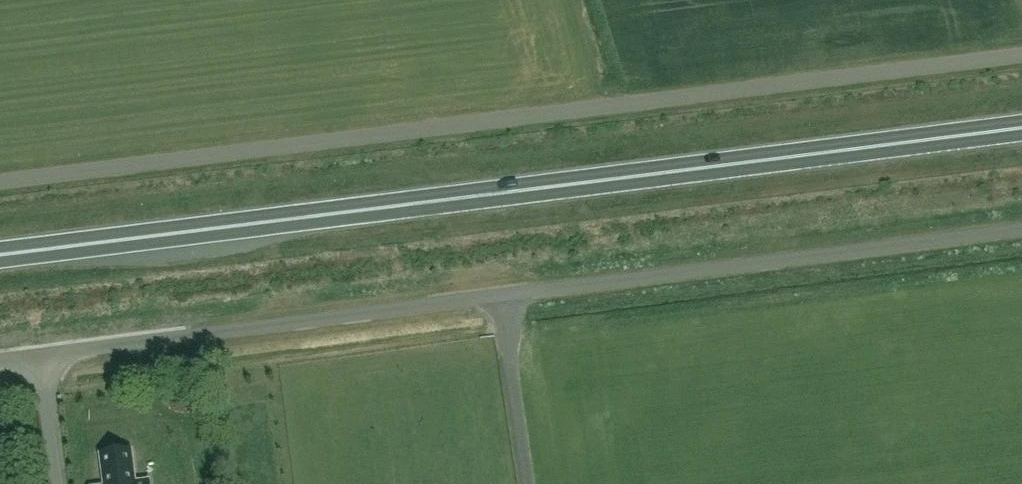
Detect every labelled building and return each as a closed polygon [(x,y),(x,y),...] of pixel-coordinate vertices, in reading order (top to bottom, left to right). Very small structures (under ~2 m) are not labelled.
[(105,483),(135,483),(131,451),(101,455),(105,483)]
